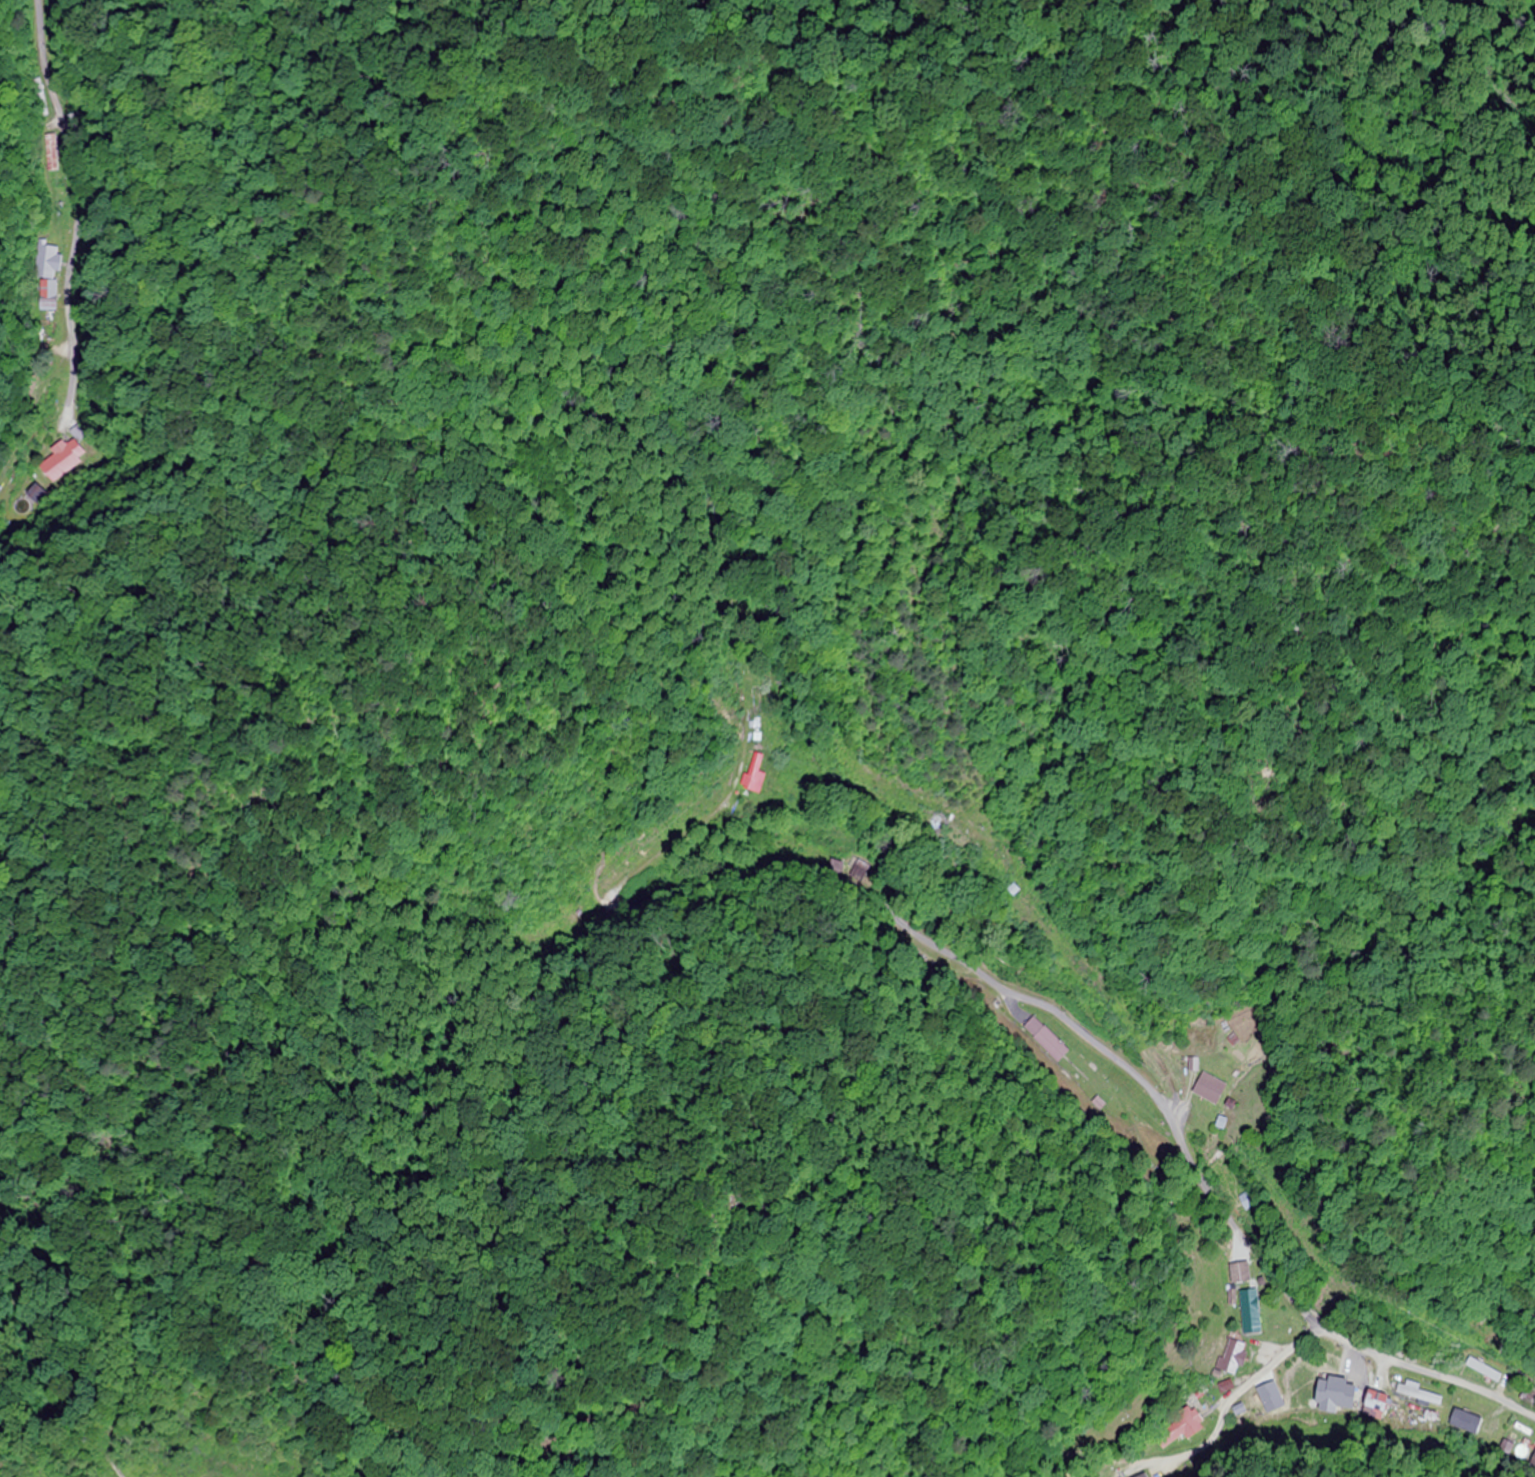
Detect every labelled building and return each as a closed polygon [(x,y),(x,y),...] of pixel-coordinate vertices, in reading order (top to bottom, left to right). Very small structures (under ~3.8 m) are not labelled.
[(46,241),(33,241),(33,278),(63,278),(63,246),(46,246),(46,241)] [(61,281),(41,281),(41,310),(61,310),(61,281)] [(768,778),(757,771),(764,760),(756,755),(736,783),(755,797),(768,778)] [(1216,1107),(1227,1085),(1200,1072),(1190,1095),(1216,1107)] [(1230,1285),(1250,1283),(1248,1264),(1229,1265),(1230,1285)] [(1237,1292),(1238,1336),(1259,1335),(1257,1291),(1237,1292)] [(1246,1347),(1229,1340),(1215,1373),(1232,1380),(1246,1347)] [(1465,1366),(1495,1384),(1499,1377),(1470,1359),(1465,1366)] [(1188,1441),(1205,1427),(1189,1407),(1153,1436),(1164,1449),(1183,1434),(1188,1441)]
